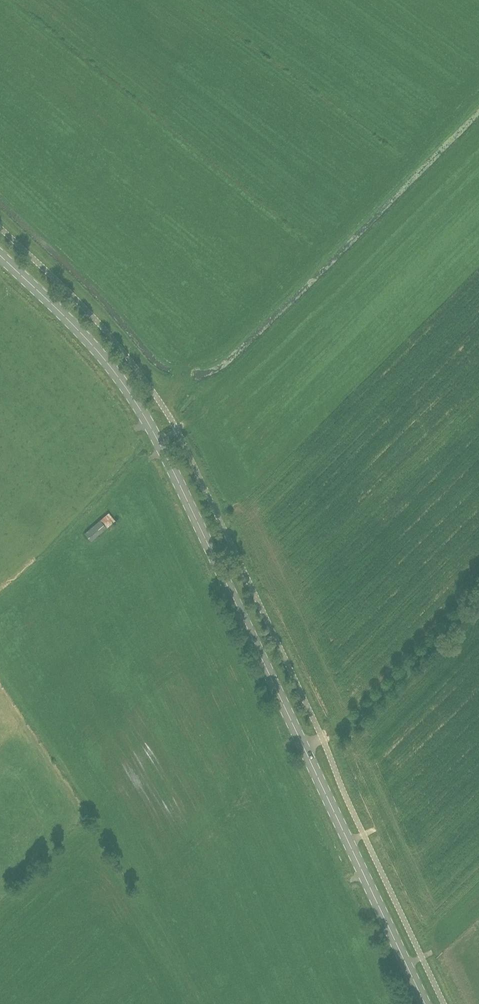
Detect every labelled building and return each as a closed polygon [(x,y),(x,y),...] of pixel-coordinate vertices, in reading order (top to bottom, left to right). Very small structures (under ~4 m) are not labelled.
[(116,520),(109,512),(101,519),(98,516),(90,523),(93,526),(85,533),(92,540),(107,527),(116,520)]
